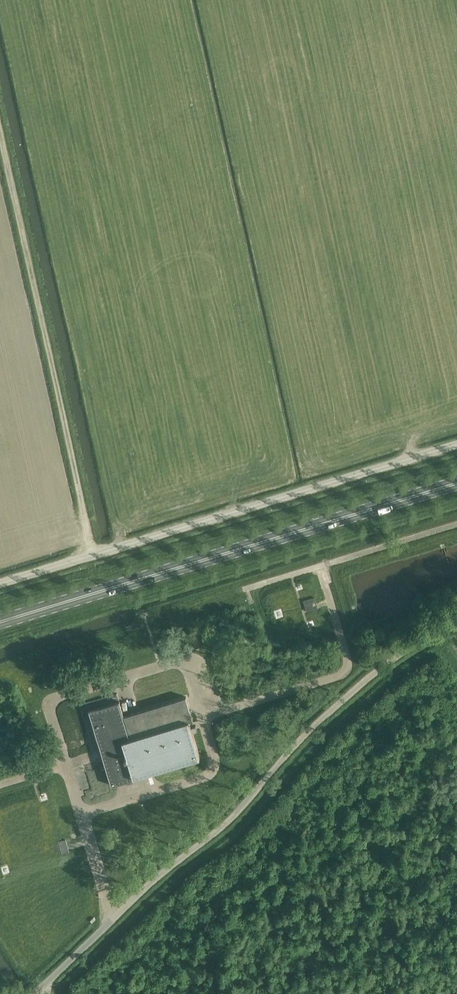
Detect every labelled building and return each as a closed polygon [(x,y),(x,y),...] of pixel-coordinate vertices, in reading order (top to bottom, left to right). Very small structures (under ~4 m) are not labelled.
[(315,597),(304,601),(307,611),(318,608),(315,597)] [(112,785),(136,778),(135,776),(200,756),(189,720),(193,719),(186,696),(124,715),(120,701),(89,710),(112,785)] [(66,840),(58,842),(62,854),(70,852),(66,840)] [(52,927),(41,933),(45,942),(57,936),(52,927)] [(53,954),(63,947),(57,936),(46,943),(53,954)]
